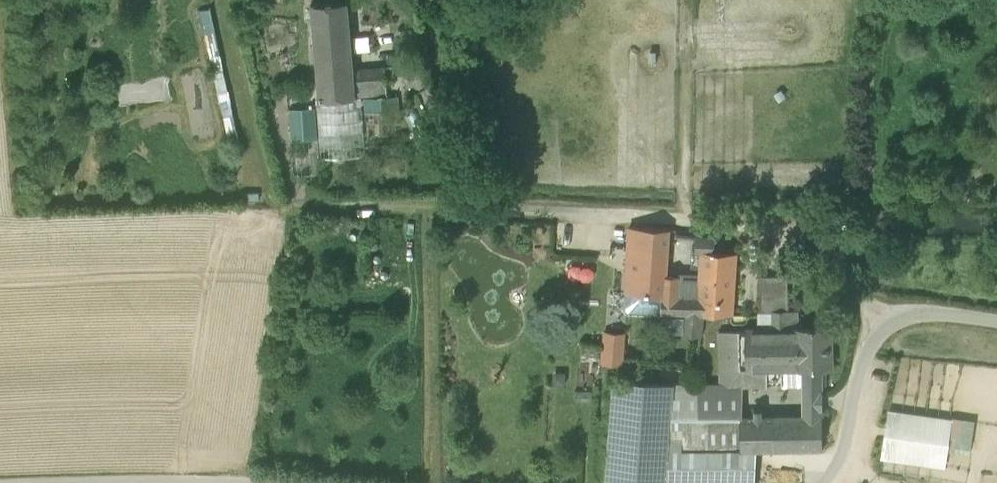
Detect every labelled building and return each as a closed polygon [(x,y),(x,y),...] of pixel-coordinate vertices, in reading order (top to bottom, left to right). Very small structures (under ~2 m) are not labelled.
[(312,4),(319,100),(353,98),(355,98),(355,97),(353,71),(347,2),(312,4)] [(353,71),(355,97),(387,95),(385,68),(353,71)] [(363,98),(364,112),(401,110),(400,96),(363,98)] [(317,100),(319,138),(364,135),(361,98),(353,99),(353,98),(319,100),(317,100)] [(317,106),(290,107),(292,140),(318,138),(317,106)] [(365,145),(364,135),(319,138),(320,148),(365,145)] [(625,293),(626,293),(662,295),(662,291),(664,266),(665,249),(666,229),(630,228),(628,246),(625,293)] [(698,246),(704,246),(722,248),(722,232),(699,231),(698,246)] [(740,248),(722,248),(704,246),(702,269),(701,293),(712,293),(713,309),(687,311),(689,330),(701,330),(704,315),(736,315),(737,295),(740,248)] [(664,266),(662,291),(701,293),(702,269),(664,266)] [(771,312),(788,312),(788,310),(788,276),(761,276),(759,312),(771,312)] [(712,293),(701,293),(662,291),(662,295),(661,313),(661,314),(687,311),(713,309),(712,293)] [(661,313),(662,295),(626,293),(626,308),(629,311),(661,313)] [(796,310),(788,310),(788,312),(789,331),(796,330),(796,328),(804,328),(804,323),(797,322),(796,310)] [(803,386),(803,392),(822,391),(822,368),(830,368),(829,328),(804,328),(796,328),(796,330),(789,331),(788,312),(771,312),(772,331),(759,331),(725,332),(727,385),(727,387),(742,387),(783,386),(782,369),(803,369),(803,386)] [(771,312),(759,312),(759,331),(772,331),(771,312)] [(727,385),(725,332),(718,332),(720,385),(727,385)] [(603,364),(622,366),(626,336),(607,333),(603,364)] [(782,369),(783,386),(803,386),(803,369),(782,369)] [(674,385),(614,380),(606,482),(666,482),(674,385)] [(822,416),(804,416),(741,417),(742,387),(727,387),(727,385),(720,385),(674,385),(666,482),(753,482),(752,451),(823,450),(822,416)] [(803,392),(804,416),(822,416),(822,391),(803,392)] [(883,458),(944,467),(951,419),(890,410),(883,458)]
